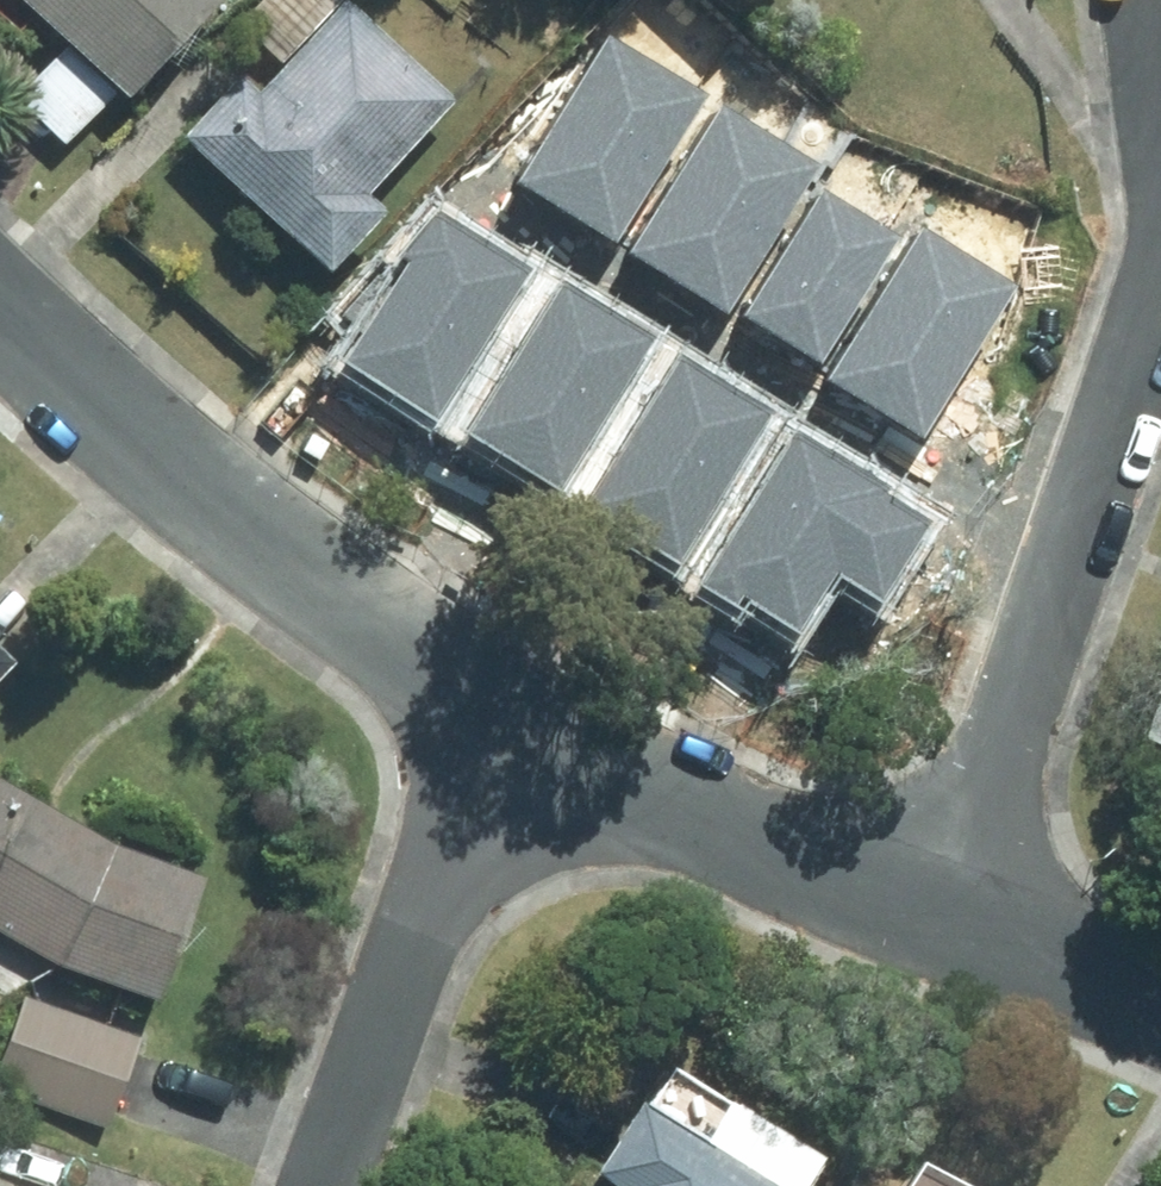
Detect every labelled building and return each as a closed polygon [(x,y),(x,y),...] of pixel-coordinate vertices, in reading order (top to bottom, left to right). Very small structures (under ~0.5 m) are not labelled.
[(16,37),(30,22),(58,48),(11,98),(65,149),(205,0),(0,0),(0,23),(16,37)] [(229,77),(171,139),(317,276),(375,213),(360,199),(450,103),(340,0),(331,0),(245,91),(229,77)] [(613,35),(521,181),(616,240),(708,95),(613,35)] [(723,106),(630,252),(726,312),(819,166),(723,106)] [(827,189),(748,313),(823,361),(902,237),(827,189)] [(410,259),(342,362),(437,421),(533,269),(438,210),(403,255),(410,259)] [(926,228),(833,378),(926,434),(1018,285),(926,228)] [(566,280),(471,431),(564,490),(659,338),(566,280)] [(681,355),(588,507),(683,565),(776,413),(681,355)] [(798,428),(701,583),(740,607),(746,598),(798,630),(837,567),(883,596),(930,520),(889,495),(895,487),(798,428)] [(0,783),(0,938),(134,1003),(195,876),(0,783)] [(15,997),(0,1039),(0,1096),(108,1134),(141,1042),(15,997)] [(809,1160),(716,1100),(689,1142),(635,1107),(588,1180),(597,1185),(792,1185),(809,1160)] [(908,1156),(891,1185),(958,1185),(908,1156)]
